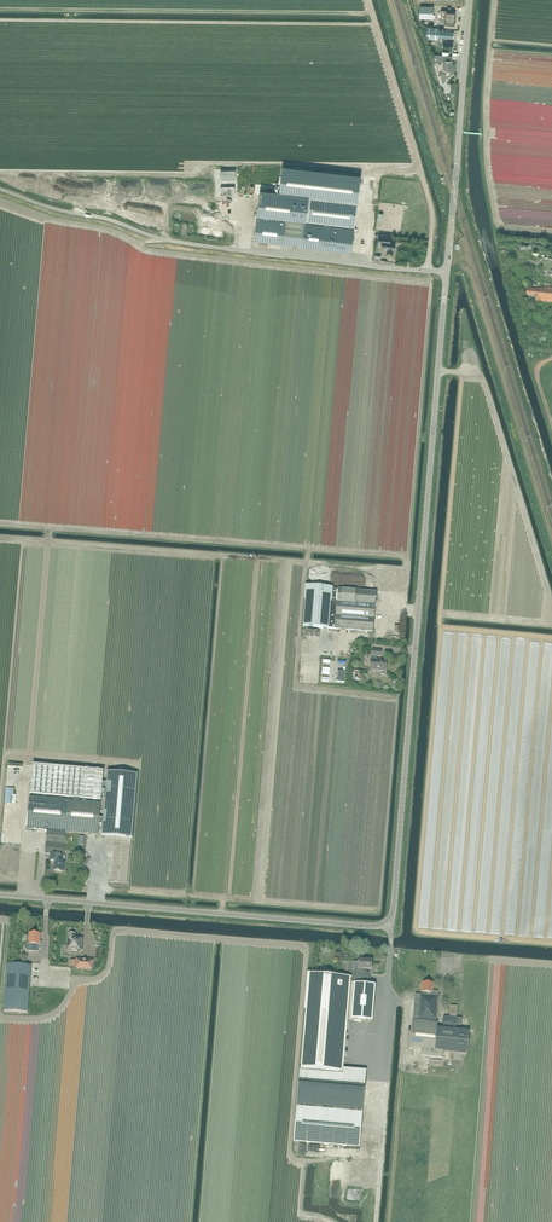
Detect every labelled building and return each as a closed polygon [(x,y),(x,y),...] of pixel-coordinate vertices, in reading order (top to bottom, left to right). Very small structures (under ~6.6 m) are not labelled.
[(433,7),(419,6),(419,18),(433,18),(433,7)] [(441,10),(440,23),(444,24),(444,27),(454,28),(454,21),(455,21),(455,11),(441,10)] [(438,39),(439,28),(427,27),(426,38),(438,39)] [(452,47),(454,29),(439,28),(438,39),(437,46),(452,47)] [(451,71),(451,56),(435,55),(433,55),(433,60),(434,60),(434,64),(438,64),(438,70),(440,70),(440,72),(439,72),(439,74),(442,74),(441,81),(445,81),(445,71),(451,71)] [(282,166),(279,192),(260,190),(257,215),(263,215),(263,217),(257,216),(254,240),(282,244),(289,245),(292,245),(297,245),(297,246),(351,252),(354,228),(330,225),(330,224),(354,226),(357,201),(333,198),(333,197),(357,200),(360,175),(282,166)] [(387,239),(388,235),(379,234),(378,241),(382,241),(381,247),(394,248),(395,240),(387,239)] [(540,289),(537,289),(536,291),(527,289),(526,296),(536,297),(535,301),(551,303),(551,291),(540,289)] [(376,592),(338,589),(306,587),(303,627),(335,629),(373,632),(376,592)] [(394,637),(402,637),(402,623),(395,623),(394,637)] [(381,656),(382,651),(372,650),(371,659),(370,670),(385,671),(386,661),(376,660),(377,656),(381,656)] [(365,680),(365,671),(350,671),(350,680),(365,680)] [(30,794),(63,797),(73,798),(73,801),(79,802),(79,799),(101,801),(102,789),(103,783),(104,771),(33,765),(30,794)] [(99,818),(99,825),(103,825),(102,835),(132,838),(138,774),(107,771),(106,783),(103,783),(102,789),(106,790),(103,818),(99,818)] [(73,801),(68,801),(30,797),(27,829),(47,831),(45,854),(51,854),(50,861),(55,861),(54,871),(64,872),(65,862),(63,861),(63,855),(64,855),(66,832),(98,835),(99,825),(99,818),(101,804),(79,802),(73,801)] [(114,848),(111,878),(126,879),(129,850),(114,848)] [(39,941),(40,934),(30,933),(29,944),(33,944),(33,949),(38,949),(39,947),(41,947),(41,950),(42,942),(39,941)] [(76,934),(68,934),(67,951),(77,952),(77,950),(82,951),(83,937),(76,936),(76,934)] [(364,960),(364,959),(359,959),(358,963),(353,962),(352,983),(356,983),(370,984),(371,974),(369,974),(370,970),(371,970),(372,960),(372,961),(365,960),(364,960)] [(93,962),(75,960),(74,968),(74,969),(93,971),(93,962)] [(28,1013),(32,966),(7,964),(4,1011),(28,1013)] [(334,975),(310,973),(309,973),(301,1070),(338,1073),(347,976),(334,975)] [(433,991),(433,983),(422,982),(421,995),(415,994),(414,1018),(436,1019),(438,991),(433,991)] [(370,984),(356,983),(356,984),(353,1020),(371,1021),(374,985),(370,985),(370,984)] [(444,1016),(443,1020),(443,1027),(456,1028),(456,1025),(461,1025),(462,1018),(444,1016)] [(469,1030),(436,1027),(411,1025),(410,1048),(424,1049),(423,1057),(443,1058),(443,1051),(467,1053),(469,1030)] [(463,1060),(464,1053),(451,1052),(450,1060),(463,1060)] [(360,1148),(365,1090),(366,1076),(343,1074),(338,1073),(301,1070),(299,1069),(299,1070),(300,1070),(293,1142),(360,1148)]
